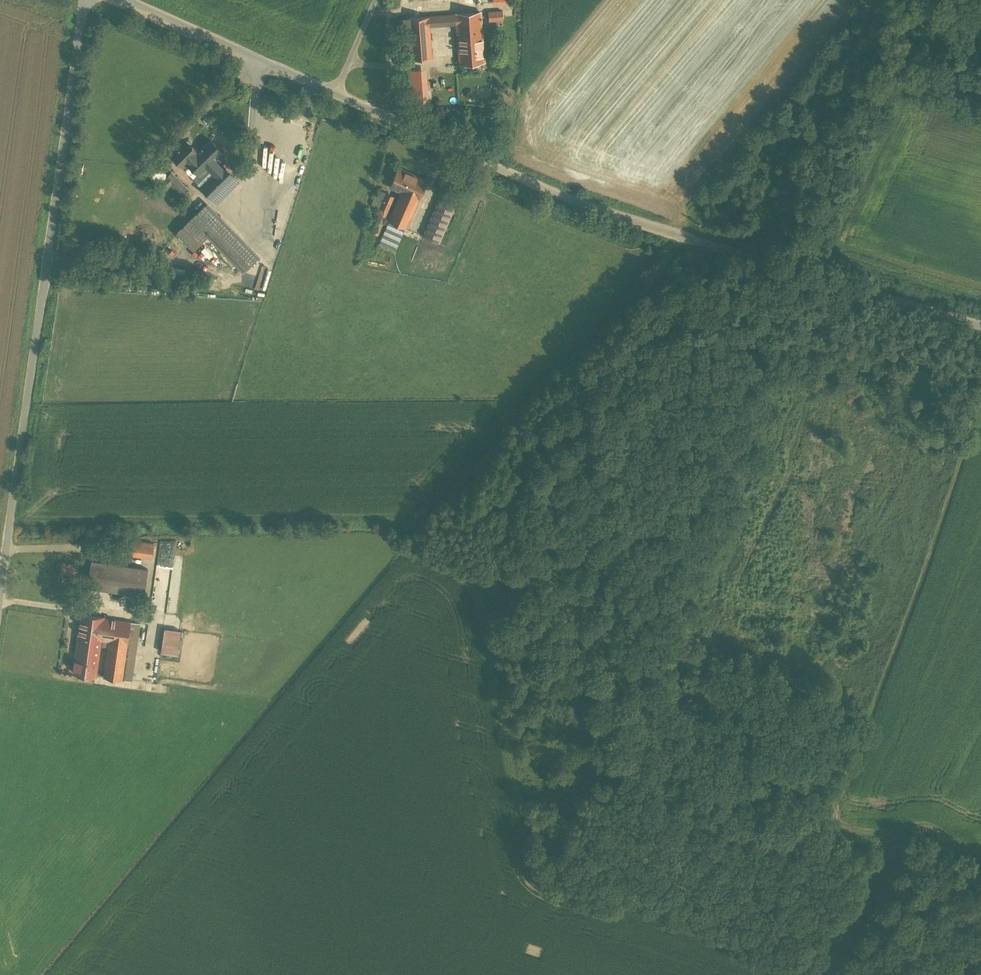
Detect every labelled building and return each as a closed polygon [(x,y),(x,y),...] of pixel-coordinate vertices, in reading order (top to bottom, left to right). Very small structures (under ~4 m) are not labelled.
[(502,10),(488,11),(489,20),(503,20),(503,17),(502,10)] [(458,38),(482,36),(480,12),(409,18),(412,58),(431,57),(429,25),(457,23),(458,38)] [(484,60),(482,36),(458,38),(460,62),(484,60)] [(480,105),(478,118),(493,120),(495,107),(480,105)] [(201,187),(221,167),(214,159),(222,152),(210,139),(199,150),(196,147),(195,149),(192,146),(191,147),(186,141),(171,154),(183,167),(187,163),(199,175),(194,180),(201,187)] [(223,165),(221,167),(201,187),(212,198),(224,187),(229,192),(239,181),(223,165)] [(404,192),(418,199),(426,180),(398,168),(390,186),(404,192)] [(167,175),(158,184),(165,191),(171,185),(181,194),(187,188),(171,172),(167,175)] [(424,236),(439,242),(460,195),(445,188),(424,236)] [(405,228),(418,199),(404,192),(401,199),(399,198),(389,220),(405,228)] [(394,196),(387,193),(371,231),(378,234),(394,196)] [(207,204),(192,219),(205,232),(217,220),(220,217),(207,204)] [(217,220),(205,232),(236,264),(251,250),(220,217),(217,220)] [(205,232),(192,219),(177,232),(191,246),(205,232)] [(251,250),(236,264),(244,272),(258,257),(251,250)] [(174,577),(176,540),(159,540),(158,576),(174,577)] [(126,542),(125,553),(152,557),(154,543),(141,541),(141,544),(126,542)] [(150,568),(90,559),(87,588),(146,596),(150,568)] [(78,564),(58,562),(55,580),(75,583),(78,564)] [(100,640),(103,640),(102,646),(108,647),(104,677),(132,681),(140,623),(81,614),(77,637),(79,637),(100,640)] [(183,630),(164,627),(161,655),(179,657),(183,630)] [(100,640),(79,637),(74,673),(95,676),(100,640)]
